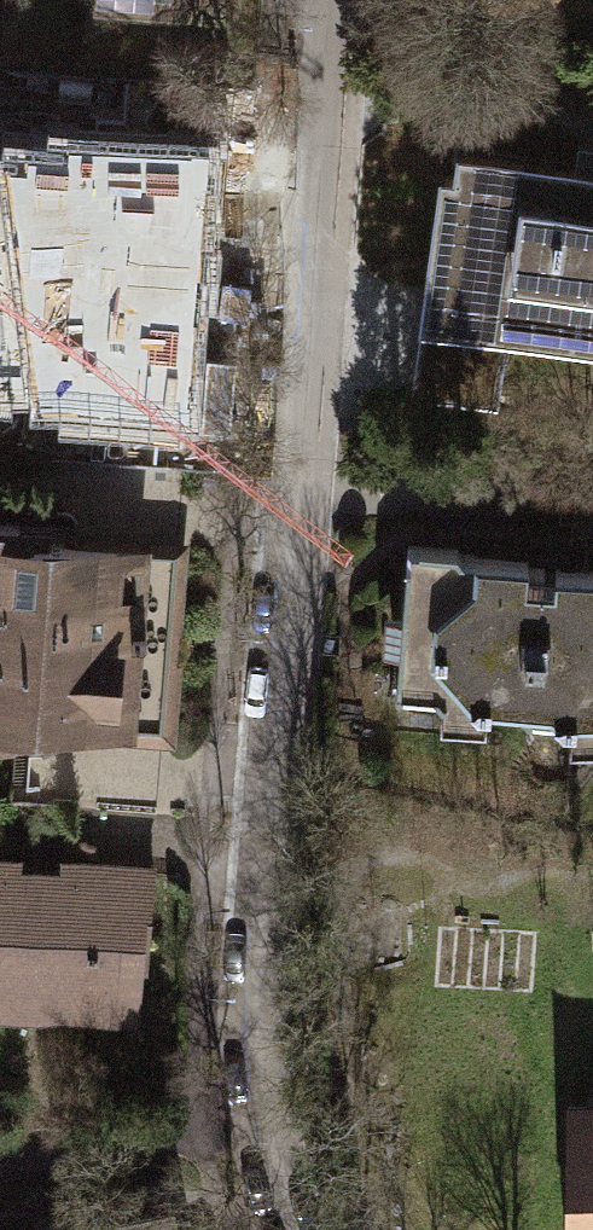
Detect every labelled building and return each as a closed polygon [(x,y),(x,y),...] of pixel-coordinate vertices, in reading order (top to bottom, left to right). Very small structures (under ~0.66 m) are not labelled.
[(210,162),(71,154),(71,166),(8,162),(5,174),(0,174),(0,392),(37,392),(39,411),(193,426),(210,162)] [(444,296),(457,298),(456,305),(490,310),(491,304),(513,307),(592,319),(592,174),(465,156),(444,296)] [(498,407),(513,307),(491,304),(490,310),(456,305),(457,298),(444,296),(433,294),(418,395),(498,407)] [(2,735),(4,714),(159,730),(167,660),(152,659),(155,634),(168,635),(176,555),(14,537),(16,518),(0,516),(0,735),(2,735)] [(406,545),(394,692),(592,725),(592,569),(528,566),(528,557),(456,554),(456,548),(406,545)] [(134,1017),(139,960),(142,961),(150,873),(97,868),(95,882),(0,874),(0,1005),(134,1017)] [(566,1109),(567,1229),(592,1229),(592,1109),(566,1109)]
